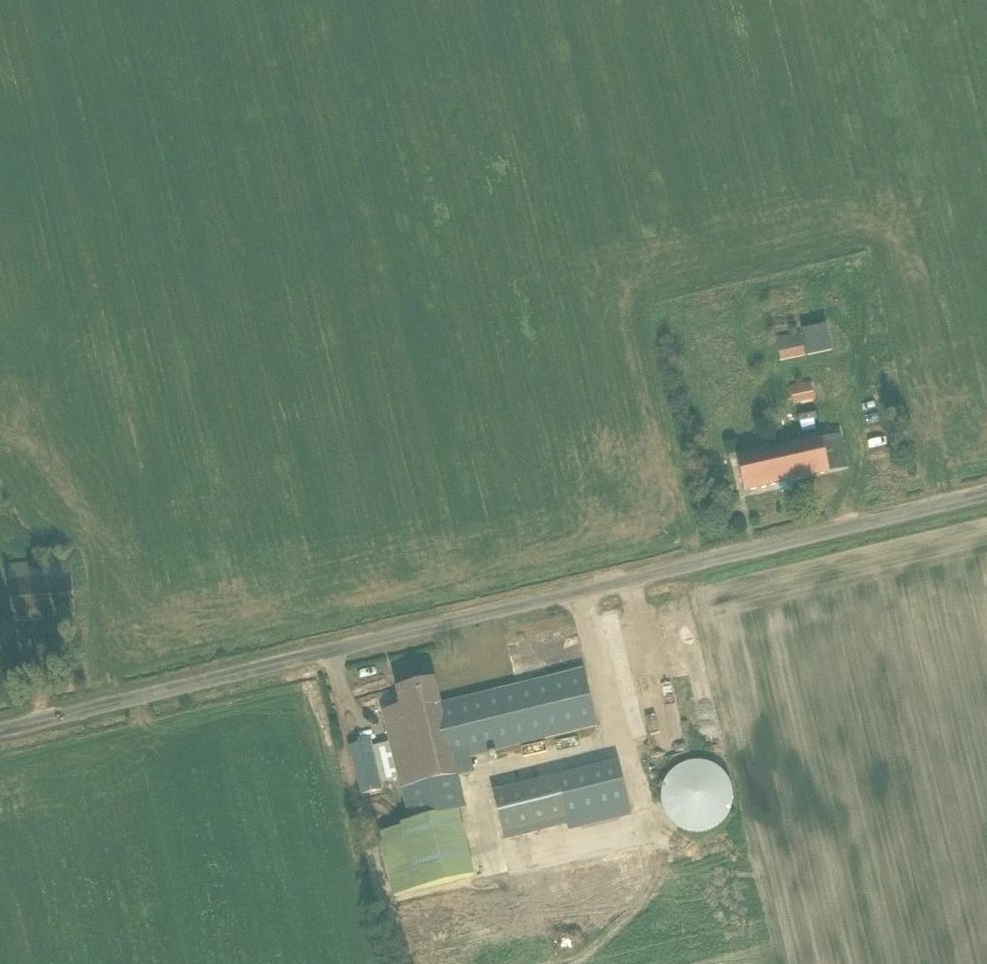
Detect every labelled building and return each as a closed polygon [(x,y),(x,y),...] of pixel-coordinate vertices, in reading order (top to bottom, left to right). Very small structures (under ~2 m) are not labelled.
[(827,326),(803,331),(808,354),(831,350),(827,326)] [(781,363),(805,358),(800,333),(776,338),(781,363)] [(815,398),(812,382),(790,387),(793,403),(815,398)] [(840,433),(737,456),(745,492),(848,469),(840,433)] [(75,616),(70,559),(8,565),(13,622),(75,616)] [(457,761),(597,726),(583,669),(440,704),(440,705),(409,713),(416,739),(391,745),(410,822),(400,824),(401,827),(376,833),(393,896),(476,875),(459,811),(466,809),(462,792),(464,791),(457,761)] [(402,707),(383,711),(391,745),(416,739),(409,713),(440,705),(440,704),(434,680),(398,689),(402,707)] [(352,749),(365,795),(386,789),(373,743),(352,749)] [(729,810),(729,805),(728,799),(726,793),(724,788),(720,783),(713,778),(708,776),(703,775),(697,775),(690,776),(684,778),(680,781),(676,785),(672,790),(670,796),(669,800),(668,806),(669,813),(672,819),(674,823),(679,828),(683,831),(688,834),(693,835),(701,835),(707,834),(711,833),(716,830),(721,825),(725,820),(727,815),(729,810)] [(555,777),(493,792),(504,839),(567,823),(555,777)]
